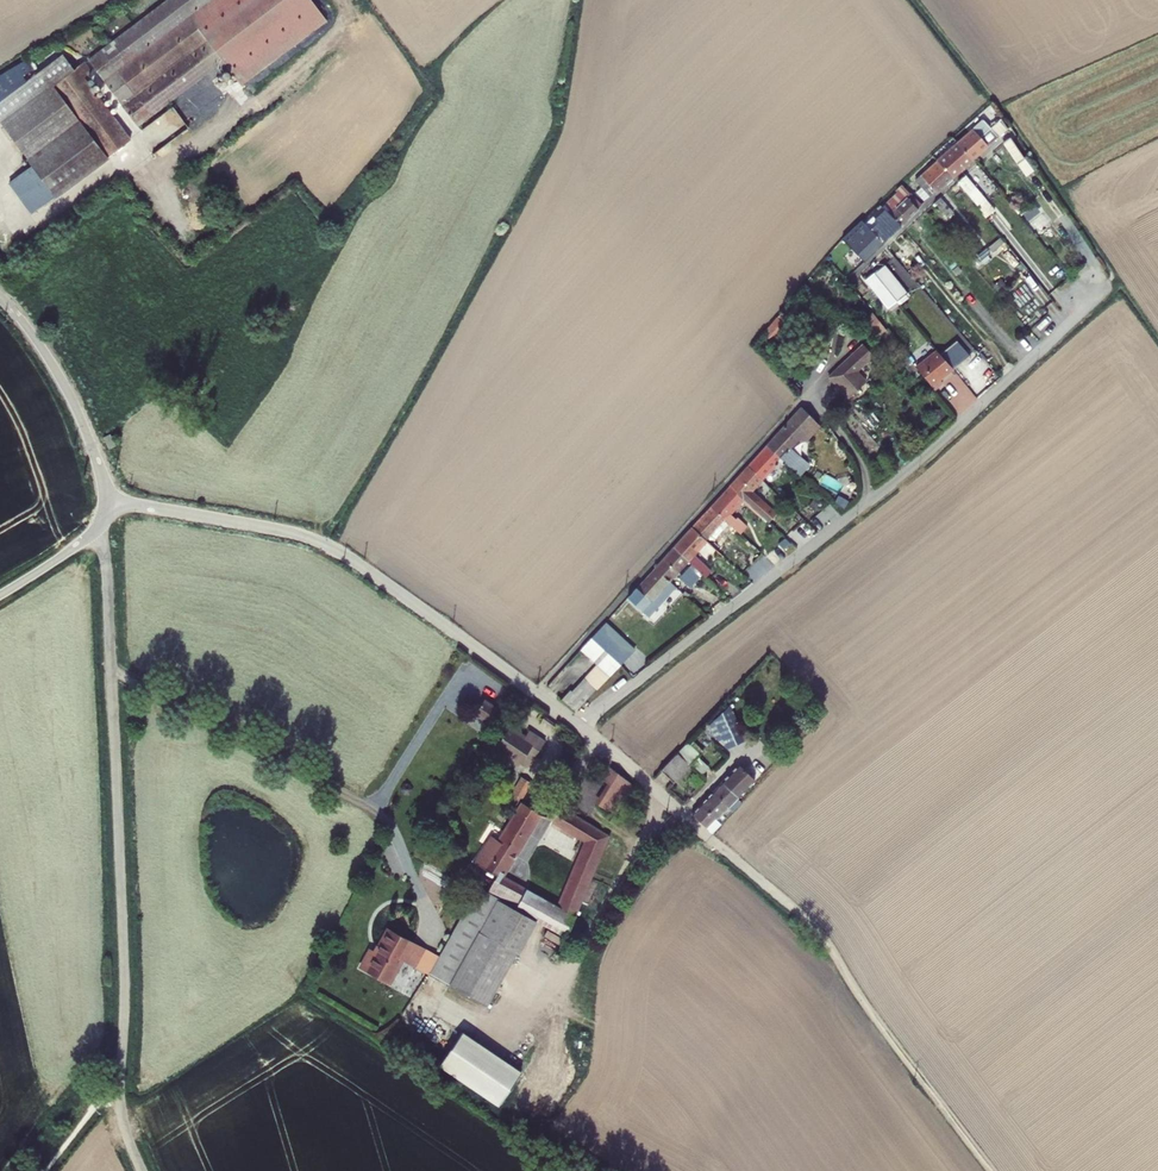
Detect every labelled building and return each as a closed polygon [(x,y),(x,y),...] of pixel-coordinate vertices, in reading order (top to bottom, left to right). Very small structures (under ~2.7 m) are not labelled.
[(332,14),(321,0),(171,0),(109,49),(158,112),(230,56),(248,79),(332,14)] [(69,59),(50,72),(108,149),(121,139),(73,75),(78,71),(69,59)] [(30,78),(22,67),(0,81),(0,96),(30,78)] [(108,149),(50,72),(2,109),(41,162),(25,175),(48,205),(61,195),(64,195),(113,157),(108,149)] [(160,150),(196,122),(181,103),(145,130),(160,150)] [(987,120),(962,141),(976,159),(1001,138),(987,120)] [(1015,135),(1007,140),(1021,160),(1028,155),(1015,135)] [(956,176),(976,159),(962,141),(942,158),(943,159),(956,176)] [(1028,155),(1021,160),(1029,173),(1036,168),(1028,155)] [(956,176),(943,159),(921,182),(926,188),(918,196),(926,205),(956,176)] [(966,175),(960,179),(978,203),(986,197),(976,184),(974,185),(966,175)] [(887,204),(890,207),(907,225),(923,209),(921,207),(924,205),(926,206),(926,205),(918,196),(907,184),(887,204)] [(937,205),(930,210),(944,227),(950,222),(937,205)] [(907,225),(890,207),(871,226),(888,244),(907,225)] [(1046,211),(1030,223),(1037,232),(1052,220),(1046,211)] [(888,244),(871,226),(866,232),(864,229),(853,241),(871,260),(888,244)] [(886,262),(877,268),(889,285),(894,292),(903,285),(886,262)] [(879,292),(889,285),(877,268),(867,276),(879,292)] [(873,341),(877,337),(886,331),(875,317),(862,327),(873,341)] [(935,350),(913,366),(916,370),(931,390),(940,383),(937,380),(950,370),(935,350)] [(865,351),(842,370),(861,393),(866,389),(857,377),(875,362),(865,351)] [(861,393),(842,370),(828,382),(847,405),(861,393)] [(801,406),(767,443),(783,458),(800,473),(810,462),(803,456),(801,458),(791,449),(801,438),(803,439),(819,422),(801,406)] [(764,479),(783,458),(767,443),(748,465),(764,479)] [(748,465),(730,484),(746,498),(765,515),(771,508),(772,506),(754,490),(764,479),(748,465)] [(838,492),(843,481),(825,472),(820,482),(838,492)] [(730,484),(712,504),(728,518),(743,532),(750,524),(740,516),(737,519),(732,514),(746,498),(730,484)] [(712,504),(693,526),(708,540),(728,518),(712,504)] [(782,517),(771,508),(765,515),(776,524),(782,517)] [(788,534),(798,546),(816,533),(807,520),(788,534)] [(696,553),(708,540),(693,526),(675,545),(690,559),(708,575),(714,569),(696,553)] [(672,579),(690,559),(675,545),(657,565),(672,579)] [(650,616),(678,585),(672,579),(657,565),(629,596),(650,616)] [(591,639),(580,651),(591,661),(602,649),(591,639)] [(612,644),(605,651),(620,666),(627,659),(612,644)] [(591,661),(597,666),(609,678),(620,666),(605,651),(602,649),(591,661)] [(597,666),(590,675),(602,686),(609,678),(597,666)] [(602,686),(590,675),(585,680),(595,689),(597,691),(602,686)] [(563,704),(575,713),(595,689),(585,680),(572,697),(570,695),(563,704)] [(511,710),(490,696),(481,710),(501,724),(505,719),(511,710)] [(711,719),(725,750),(749,739),(735,708),(711,719)] [(501,724),(511,731),(515,726),(505,719),(501,724)] [(501,745),(525,761),(532,752),(539,758),(551,741),(535,730),(532,734),(516,723),(515,726),(511,731),(501,745)] [(696,735),(685,746),(698,758),(709,747),(696,735)] [(685,746),(669,763),(682,775),(698,758),(685,746)] [(748,761),(720,787),(740,806),(751,795),(748,792),(763,776),(748,761)] [(603,765),(594,781),(610,790),(602,805),(615,813),(632,782),(603,765)] [(720,787),(710,797),(730,817),(740,806),(720,787)] [(730,817),(710,797),(699,807),(721,827),(730,817)] [(524,804),(507,831),(498,826),(478,861),(493,870),(488,880),(494,885),(441,979),(489,1006),(517,953),(520,955),(530,936),(539,920),(569,936),(611,835),(563,806),(554,822),(587,840),(559,908),(506,876),(542,814),(524,804)] [(494,885),(488,880),(435,976),(441,979),(494,885)] [(539,920),(530,936),(561,952),(569,936),(539,920)] [(429,951),(392,931),(380,953),(376,951),(366,970),(395,986),(408,962),(420,968),(429,951)] [(506,1105),(529,1070),(470,1031),(447,1066),(506,1105)]
